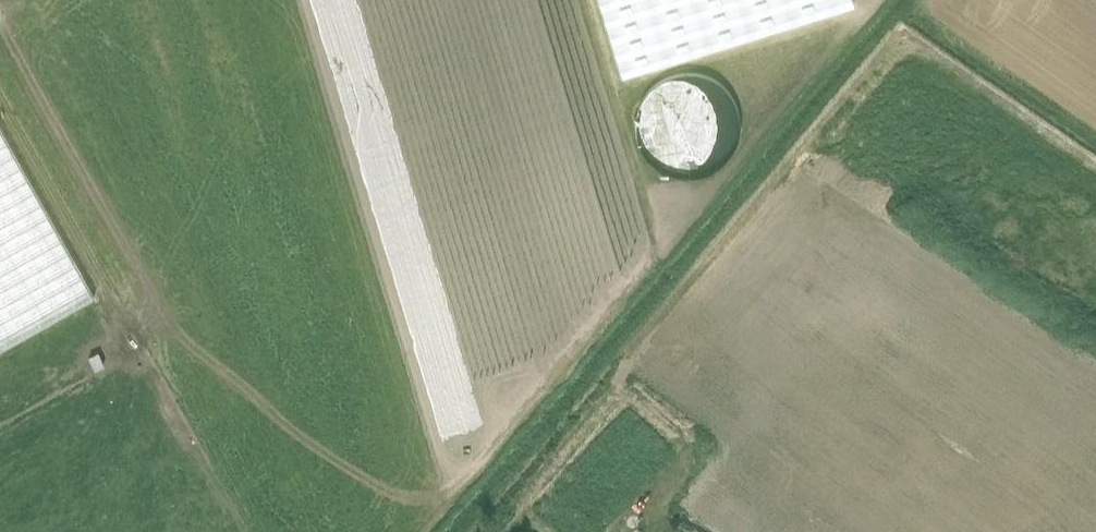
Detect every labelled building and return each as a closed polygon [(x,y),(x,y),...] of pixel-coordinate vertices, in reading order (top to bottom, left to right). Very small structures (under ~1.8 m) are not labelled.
[(617,72),(848,3),(847,0),(596,0),(617,72)] [(742,136),(743,126),(742,115),(739,105),(733,95),(726,85),(718,78),(707,73),(696,70),(684,69),(672,70),(662,74),(653,79),(644,87),(637,96),(633,105),(630,115),(629,127),(630,136),(634,148),(640,159),(647,167),(657,175),(667,179),(675,181),(689,182),(699,181),(706,179),(712,176),(720,171),(728,164),(733,157),(739,146),(742,136)] [(93,301),(0,133),(0,352),(93,301)] [(88,356),(95,371),(105,366),(99,352),(88,356)]
